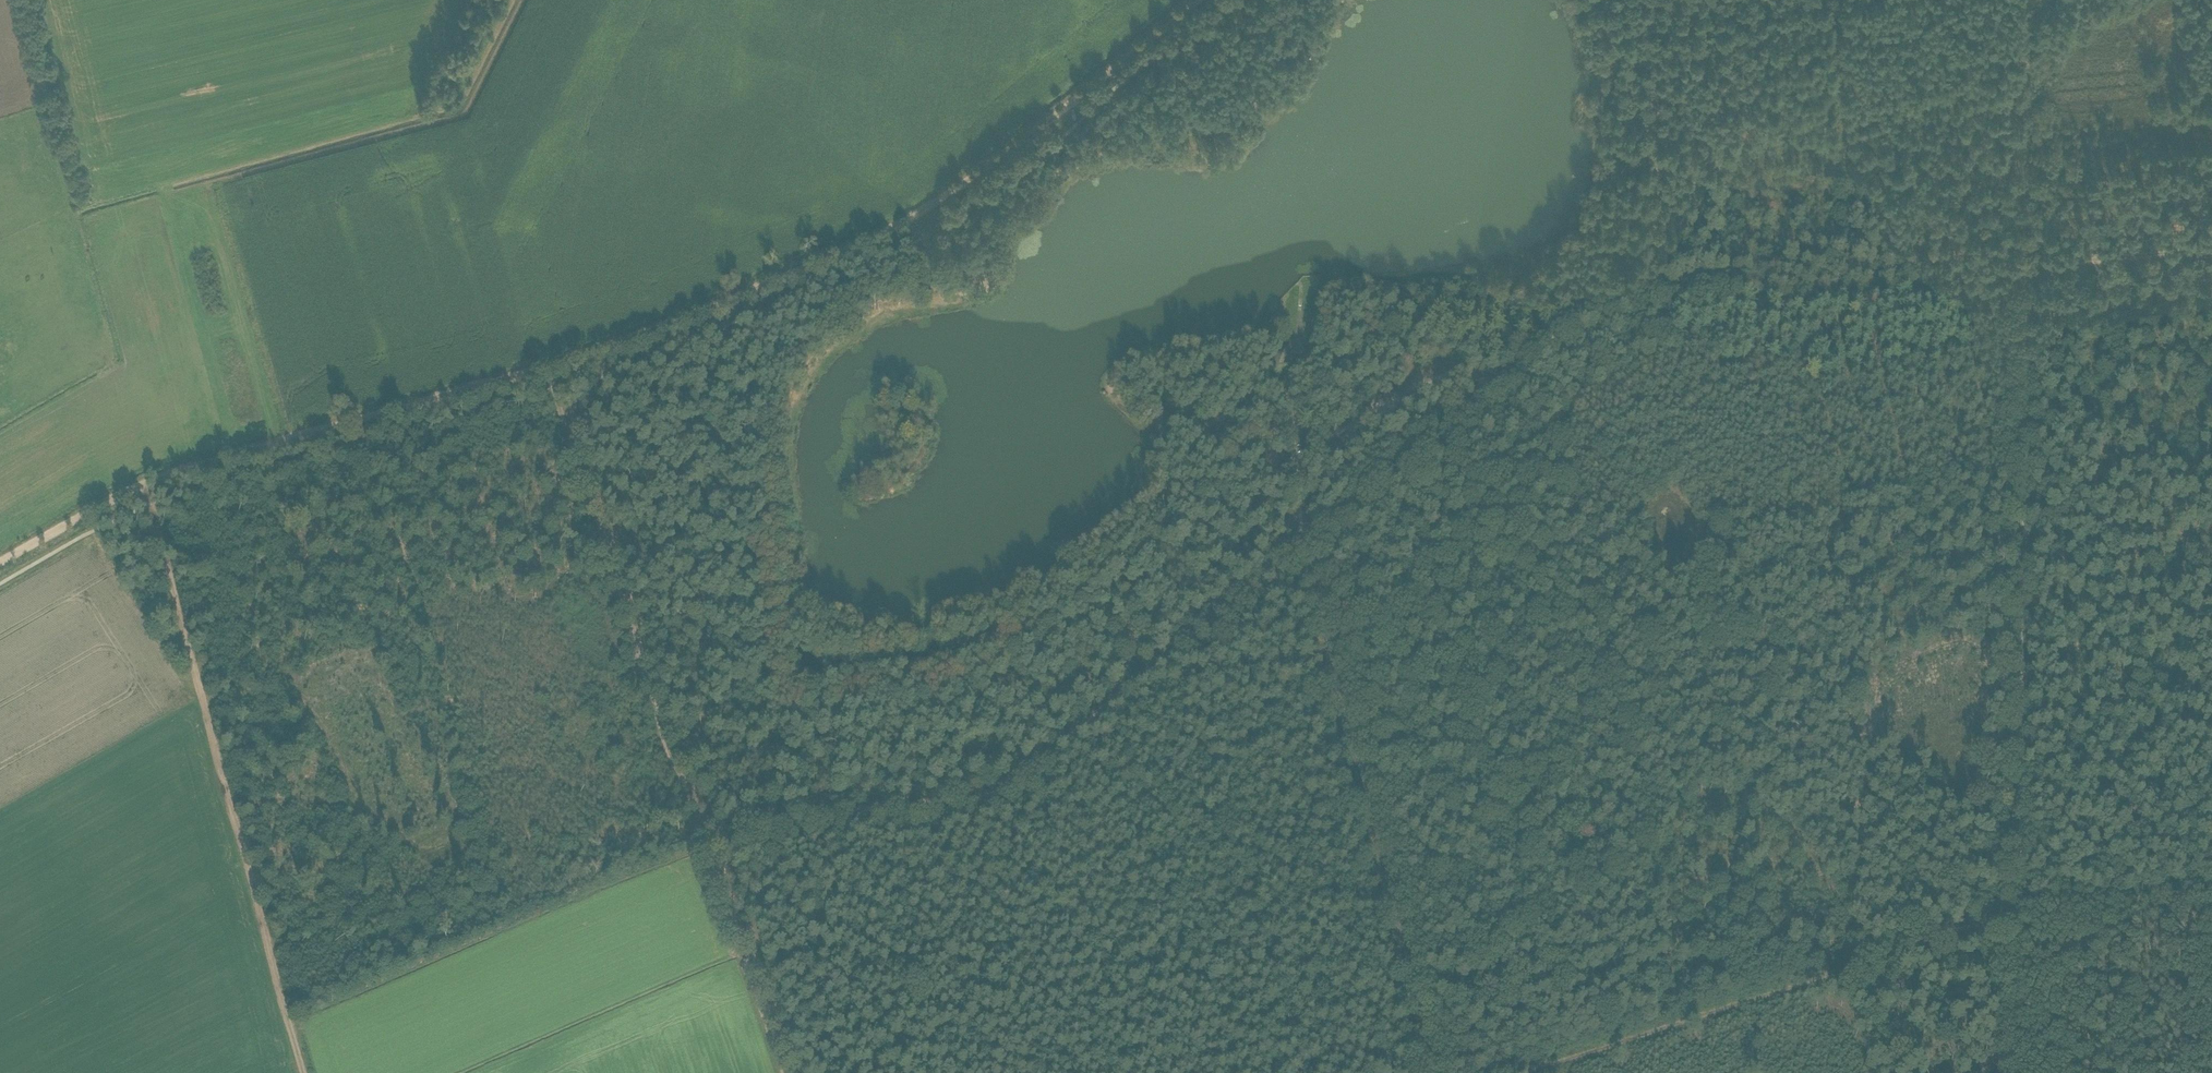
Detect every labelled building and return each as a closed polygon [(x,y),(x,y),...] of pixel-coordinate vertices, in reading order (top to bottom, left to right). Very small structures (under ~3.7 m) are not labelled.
[(1191,120),(1189,112),(1179,114),(1181,122),(1191,120)] [(1283,364),(1277,350),(1272,352),(1278,366),(1283,364)]
